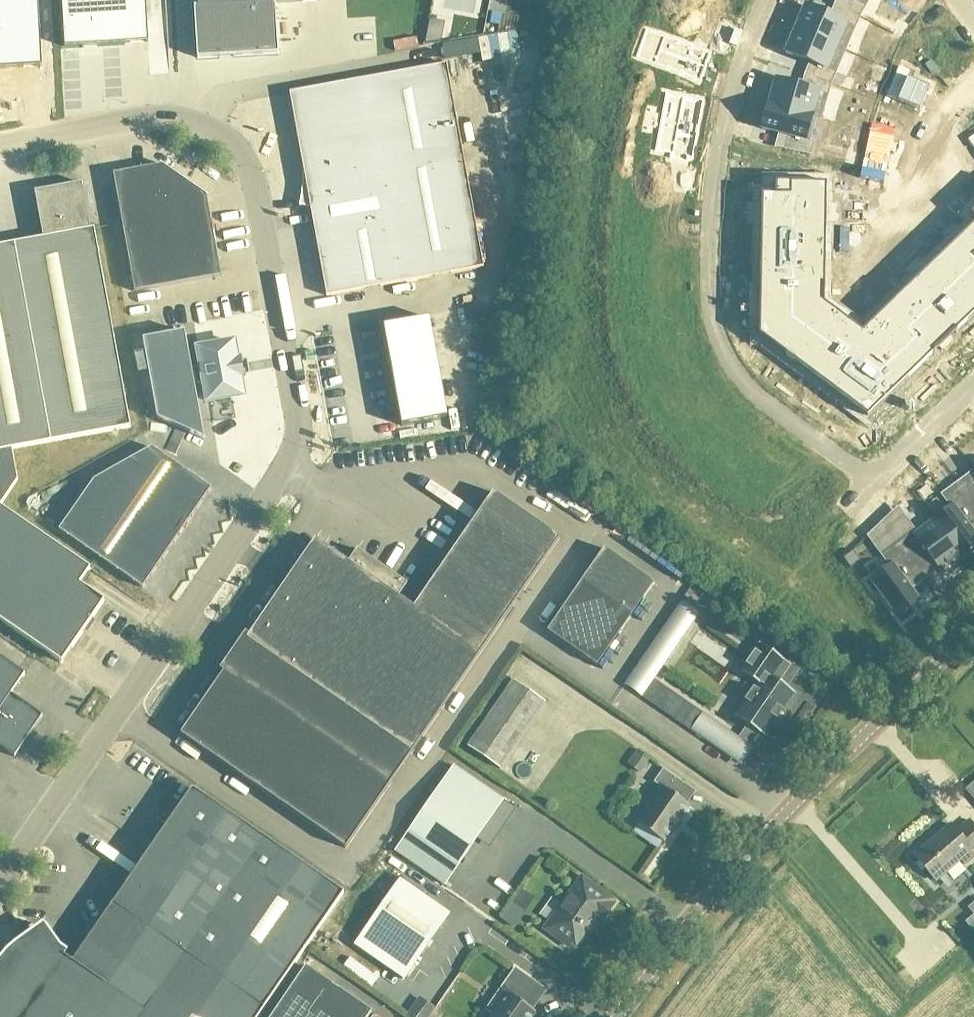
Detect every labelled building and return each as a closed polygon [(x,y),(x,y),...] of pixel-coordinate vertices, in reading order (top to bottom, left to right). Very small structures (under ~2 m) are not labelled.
[(38,0),(0,0),(0,67),(42,65),(38,0)] [(65,46),(148,41),(149,41),(147,0),(62,0),(65,46)] [(198,57),(278,52),(275,1),(299,0),(199,0),(199,4),(195,4),(198,57)] [(649,21),(713,44),(727,2),(721,0),(656,0),(649,21)] [(835,3),(860,16),(869,0),(837,0),(835,3)] [(806,5),(796,29),(846,49),(860,16),(835,3),(830,15),(806,5)] [(492,11),(490,23),(500,25),(502,13),(492,11)] [(647,28),(636,57),(700,80),(711,51),(647,28)] [(796,29),(787,52),(810,62),(805,74),(831,83),(846,49),(796,29)] [(299,206),(311,208),(327,296),(484,267),(446,64),(290,92),(302,159),(303,173),(302,184),(301,194),(299,206)] [(777,79),(770,103),(817,117),(816,118),(821,119),(831,83),(805,74),(801,86),(777,79)] [(491,77),(478,82),(486,103),(498,98),(491,77)] [(855,81),(846,77),(842,86),(851,90),(855,81)] [(887,84),(884,92),(896,96),(898,89),(887,84)] [(666,93),(656,150),(671,153),(670,158),(687,161),(688,156),(692,157),(703,100),(666,93)] [(489,104),(494,118),(507,113),(502,99),(489,104)] [(770,103),(763,128),(787,135),(784,148),(811,153),(814,140),(810,139),(816,118),(817,117),(770,103)] [(851,149),(848,162),(857,165),(860,152),(851,149)] [(160,164),(161,165),(113,173),(135,291),(221,275),(207,197),(208,197),(209,196),(161,163),(160,164)] [(14,448),(131,426),(94,228),(90,228),(82,182),(35,191),(43,237),(0,245),(0,450),(14,448)] [(759,335),(868,416),(933,354),(935,352),(932,349),(936,345),(941,350),(954,339),(948,333),(953,329),(956,332),(958,331),(957,330),(967,320),(973,314),(973,224),(922,274),(862,332),(824,303),(826,184),(775,183),(775,194),(761,194),(760,290),(766,290),(766,327),(759,326),(759,335)] [(430,315),(385,324),(403,424),(448,415),(430,315)] [(205,439),(185,331),(143,339),(158,418),(205,439)] [(231,342),(231,343),(201,348),(198,348),(198,351),(199,351),(208,398),(207,398),(208,401),(211,400),(241,395),(244,394),(243,391),(240,376),(243,376),(243,373),(242,373),(241,362),(240,359),(237,360),(234,345),(234,342),(231,342)] [(143,587),(211,488),(152,447),(94,479),(59,529),(143,587)] [(62,663),(106,600),(81,583),(92,568),(1,506),(19,479),(14,448),(0,450),(0,620),(62,663)] [(958,482),(973,503),(973,470),(958,482)] [(934,520),(948,538),(960,555),(973,545),(973,534),(971,530),(973,528),(973,503),(958,482),(942,494),(952,507),(934,520)] [(247,638),(412,752),(560,537),(494,491),(414,607),(399,596),(408,583),(357,549),(349,561),(315,538),(247,638)] [(901,538),(897,541),(925,578),(940,567),(941,569),(960,555),(948,538),(934,520),(917,533),(914,529),(901,538)] [(891,566),(873,580),(899,615),(919,600),(910,589),(925,578),(897,541),(881,553),(891,566)] [(548,630),(598,665),(656,582),(605,547),(548,630)] [(861,560),(853,550),(844,557),(851,567),(861,560)] [(683,603),(627,684),(643,695),(654,679),(699,614),(683,603)] [(412,752),(247,638),(224,671),(181,734),(346,848),(389,785),(412,752)] [(740,738),(728,731),(719,744),(737,756),(755,730),(760,733),(766,737),(767,736),(766,735),(776,719),(777,720),(778,720),(779,720),(780,720),(781,720),(782,720),(783,720),(783,719),(784,719),(785,718),(785,717),(786,717),(786,716),(786,715),(786,714),(786,713),(786,712),(786,711),(785,711),(785,710),(784,710),(784,709),(783,709),(794,693),(796,694),(797,693),(784,685),(794,670),(793,669),(793,670),(762,649),(761,650),(763,651),(747,675),(759,683),(737,715),(735,714),(734,715),(749,725),(740,738)] [(34,739),(39,732),(34,729),(43,715),(11,694),(25,674),(0,656),(0,716),(34,739)] [(513,679),(468,745),(501,768),(546,702),(513,679)] [(0,716),(0,746),(15,756),(25,742),(29,745),(34,739),(0,716)] [(636,749),(627,764),(641,773),(650,758),(636,749)] [(454,765),(409,831),(458,865),(479,835),(491,843),(516,807),(504,799),(454,765)] [(649,806),(637,823),(664,841),(675,826),(676,826),(676,825),(675,824),(677,820),(679,821),(679,820),(690,804),(676,795),(684,782),(663,768),(654,781),(666,790),(654,808),(649,806)] [(113,903),(73,961),(64,956),(56,951),(44,934),(45,934),(43,931),(27,942),(28,943),(19,948),(12,955),(5,963),(0,970),(0,1016),(258,1016),(264,1007),(346,889),(194,785),(113,903)] [(969,820),(956,832),(950,824),(913,856),(934,880),(960,857),(966,864),(973,856),(973,825),(969,820)] [(383,848),(313,950),(338,968),(355,945),(404,979),(450,913),(423,894),(401,879),(409,866),(383,848)] [(416,849),(410,858),(429,872),(436,863),(416,849)] [(582,875),(544,928),(568,945),(572,943),(576,946),(596,918),(601,921),(615,902),(613,901),(615,899),(582,875)] [(518,889),(499,906),(509,916),(528,899),(518,889)] [(372,1010),(306,965),(271,1016),(367,1016),(372,1010)] [(492,1016),(532,1016),(536,1012),(524,1003),(527,998),(529,999),(540,984),(515,967),(505,982),(513,988),(514,993),(500,1014),(493,1015),(492,1016)] [(427,992),(441,984),(434,971),(420,979),(427,992)] [(411,1016),(422,1016),(429,1006),(413,997),(404,1013),(411,1016)]
